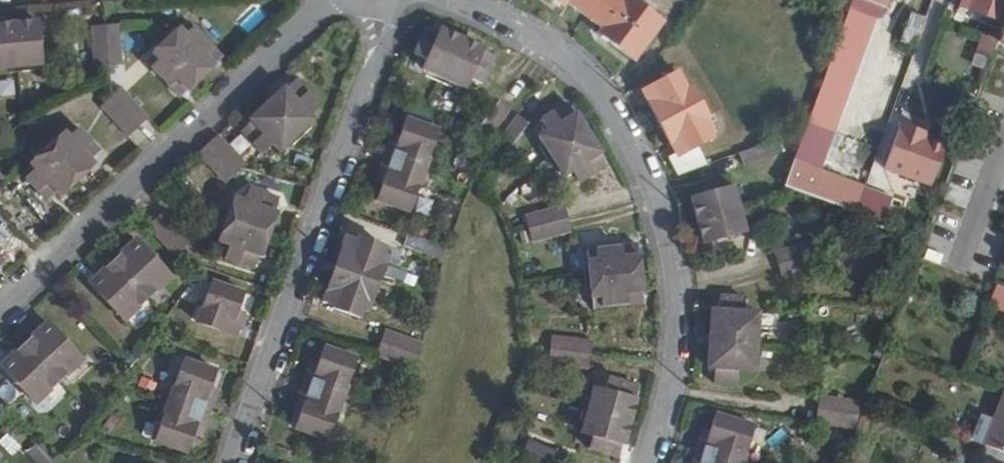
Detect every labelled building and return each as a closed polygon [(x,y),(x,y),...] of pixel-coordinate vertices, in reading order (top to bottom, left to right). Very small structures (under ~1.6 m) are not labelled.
[(587,19),(604,33),(600,38),(637,64),(666,24),(634,0),(629,0),(627,3),(622,0),(547,0),(568,15),(572,8),(587,19)] [(848,31),(808,137),(788,190),(858,216),(872,180),(828,163),(878,30),(884,15),(888,15),(894,0),(859,0),(848,31)] [(1003,23),(1003,0),(970,0),(966,12),(973,15),(974,12),(1003,23)] [(922,47),(933,17),(918,12),(907,40),(922,47)] [(35,21),(13,23),(17,67),(40,65),(35,21)] [(168,41),(201,74),(221,55),(189,21),(168,41)] [(13,23),(0,25),(0,68),(17,67),(13,23)] [(428,60),(454,70),(470,35),(447,24),(444,28),(437,25),(425,49),(431,51),(428,60)] [(118,27),(105,28),(107,68),(121,67),(118,27)] [(107,68),(105,28),(90,30),(94,69),(107,68)] [(470,35),(454,70),(475,80),(478,74),(484,77),(496,52),(490,49),(492,45),(470,35)] [(987,90),(1002,48),(1003,43),(987,37),(982,51),(979,51),(974,66),(968,82),(987,90)] [(181,92),(201,74),(168,41),(150,58),(181,92)] [(646,96),(678,153),(686,148),(689,153),(697,149),(713,141),(702,123),(709,119),(691,90),(686,93),(677,75),(653,88),(654,91),(646,96)] [(0,98),(16,96),(13,80),(0,82),(0,97),(0,98)] [(272,104),(299,132),(315,117),(310,111),(317,103),(298,83),(289,90),(286,89),(272,104)] [(110,97),(137,125),(146,116),(119,87),(110,96),(110,97)] [(494,89),(472,121),(476,123),(483,130),(506,97),(494,89)] [(127,135),(137,125),(110,97),(110,96),(100,106),(127,135)] [(483,130),(492,139),(516,105),(506,97),(483,130)] [(284,146),(299,132),(272,104),(267,109),(255,117),(258,121),(250,127),(269,149),(278,140),(284,146)] [(559,153),(592,131),(580,112),(578,114),(570,104),(546,120),(552,130),(546,134),(559,153)] [(533,115),(524,108),(501,140),(510,148),(533,115)] [(397,125),(388,151),(427,165),(442,124),(409,112),(404,126),(397,125)] [(899,125),(882,172),(934,189),(950,142),(899,125)] [(604,150),(592,131),(559,153),(571,172),(577,169),(583,178),(609,160),(603,152),(604,150)] [(241,171),(250,162),(222,132),(213,140),(241,171)] [(48,147),(83,185),(94,176),(87,168),(92,163),(63,133),(48,147)] [(231,179),(241,171),(213,140),(203,149),(231,179)] [(777,146),(738,157),(742,170),(780,159),(777,146)] [(69,198),(83,185),(48,147),(31,164),(58,193),(63,189),(69,198)] [(670,157),(678,174),(706,166),(697,149),(689,153),(686,148),(678,153),(670,157)] [(427,165),(388,151),(379,175),(385,179),(380,190),(413,203),(427,165)] [(872,180),(858,216),(897,231),(910,194),(872,180)] [(694,199),(700,222),(739,212),(733,190),(724,192),(721,182),(695,189),(696,199),(694,199)] [(233,217),(273,231),(282,208),(278,207),(281,196),(254,186),(249,197),(242,194),(233,217)] [(172,203),(162,213),(191,243),(202,233),(172,203)] [(531,227),(569,217),(566,205),(527,214),(531,227)] [(739,212),(700,222),(707,246),(710,245),(714,255),(740,249),(736,237),(745,235),(739,212)] [(162,213),(152,223),(181,253),(191,243),(162,213)] [(264,254),(273,231),(233,217),(225,238),(232,242),(229,252),(255,263),(260,252),(264,254)] [(573,229),(569,217),(531,227),(535,240),(573,229)] [(453,243),(415,229),(410,241),(450,257),(453,243)] [(347,231),(338,258),(357,264),(361,252),(384,261),(389,248),(383,245),(385,240),(359,231),(358,235),(347,231)] [(139,236),(118,256),(149,289),(170,269),(139,236)] [(769,255),(773,267),(810,257),(806,245),(769,255)] [(601,278),(645,273),(643,255),(641,255),(640,246),(599,251),(601,278)] [(357,264),(338,258),(334,268),(353,275),(349,286),(371,294),(382,267),(384,261),(361,252),(357,264)] [(149,289),(118,256),(96,275),(126,310),(149,289)] [(810,257),(773,267),(777,279),(813,270),(810,257)] [(353,275),(334,268),(323,300),(332,303),(332,306),(359,315),(361,308),(366,310),(371,294),(349,286),(353,275)] [(648,290),(645,273),(601,278),(604,306),(645,304),(645,292),(648,290)] [(244,307),(249,292),(219,282),(203,321),(241,335),(250,309),(244,307)] [(994,304),(1003,308),(1003,292),(1000,290),(994,304)] [(714,311),(713,335),(740,336),(741,313),(746,313),(747,298),(723,296),(722,311),(714,311)] [(740,336),(713,335),(713,345),(756,349),(758,314),(746,313),(741,313),(740,336)] [(50,317),(27,338),(59,373),(83,351),(50,317)] [(393,328),(388,340),(424,353),(428,342),(393,328)] [(555,346),(594,351),(595,340),(556,334),(555,346)] [(59,373),(27,338),(5,359),(37,393),(59,373)] [(424,353),(388,340),(383,352),(419,366),(424,353)] [(314,355),(306,379),(345,393),(358,355),(327,343),(322,357),(314,355)] [(756,349),(713,345),(712,364),(718,364),(718,379),(742,381),(743,367),(755,368),(756,349)] [(593,366),(594,351),(555,346),(553,360),(593,366)] [(190,358),(176,398),(213,411),(221,387),(216,384),(220,370),(190,358)] [(345,393),(306,379),(296,407),(303,410),(299,421),(331,433),(345,393)] [(593,409),(635,422),(641,402),(638,401),(642,389),(609,381),(606,391),(598,389),(593,409)] [(795,391),(790,393),(788,417),(824,423),(825,410),(827,395),(795,391)] [(213,411),(176,398),(161,437),(190,449),(196,435),(204,438),(213,411)] [(986,449),(1003,456),(1003,399),(986,449)] [(629,440),(635,422),(593,409),(587,428),(594,430),(590,443),(622,451),(626,440),(629,440)] [(728,462),(739,462),(750,426),(716,415),(711,429),(706,428),(697,454),(728,462)] [(152,443),(159,426),(145,420),(138,437),(152,443)] [(558,462),(566,462),(571,452),(534,438),(529,451),(558,462)] [(40,440),(32,450),(44,462),(63,462),(40,440)] [(984,448),(978,462),(980,462),(1003,462),(1003,456),(986,449),(984,448)] [(697,454),(694,462),(728,462),(697,454)]
